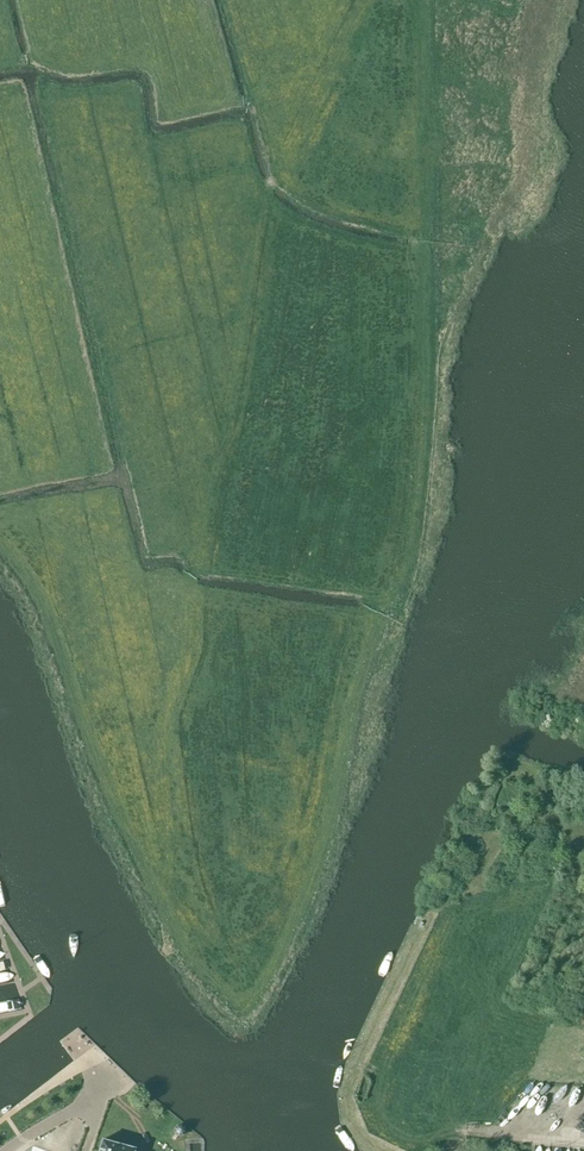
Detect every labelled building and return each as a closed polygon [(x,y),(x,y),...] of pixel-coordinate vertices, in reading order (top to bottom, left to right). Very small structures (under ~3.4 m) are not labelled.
[(136,1149),(103,1140),(100,1150),(135,1150),(136,1149)] [(161,1150),(164,1150),(165,1144),(151,1141),(149,1148),(161,1150)]
